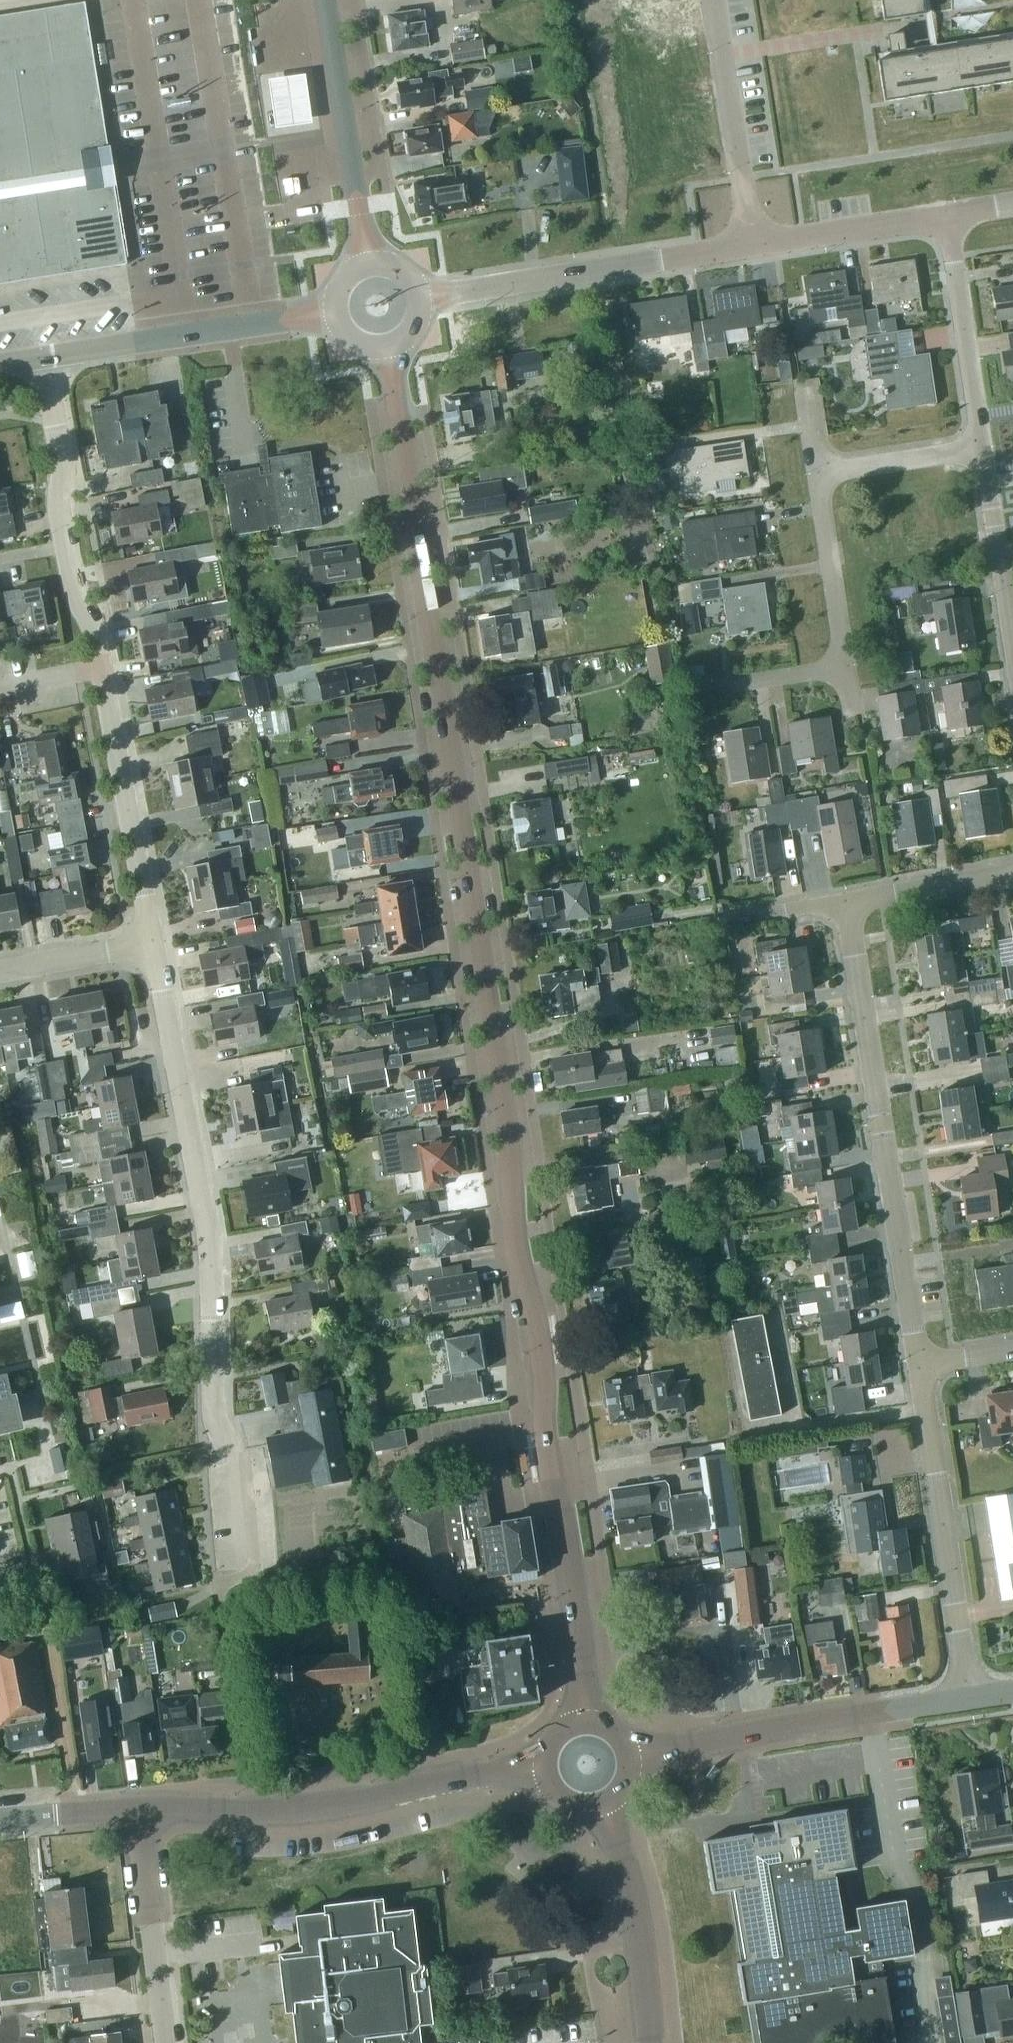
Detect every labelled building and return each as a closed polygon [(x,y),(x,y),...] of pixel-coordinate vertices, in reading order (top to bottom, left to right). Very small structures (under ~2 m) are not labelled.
[(490,2),(490,0),(451,0),(454,15),(491,9),(490,2)] [(922,0),(880,0),(883,22),(924,15),(922,0)] [(60,275),(61,275),(87,271),(125,265),(113,186),(106,187),(103,169),(100,150),(107,149),(103,123),(84,3),(82,3),(0,16),(0,284),(60,275)] [(387,16),(393,53),(428,47),(422,11),(387,16)] [(897,49),(895,35),(886,36),(888,51),(897,49)] [(1012,82),(1012,40),(877,62),(884,103),(1012,82)] [(477,46),(447,51),(449,65),(480,60),(477,46)] [(492,62),(494,75),(530,68),(528,56),(492,62)] [(398,84),(402,110),(419,107),(419,108),(434,106),(433,99),(453,96),(452,89),(463,87),(461,74),(448,76),(447,70),(429,73),(430,79),(398,84)] [(312,123),(305,74),(289,76),(267,79),(274,128),(296,125),(312,123)] [(464,92),(467,111),(495,107),(492,87),(464,92)] [(570,115),(578,109),(569,98),(561,104),(570,115)] [(475,137),(473,122),(471,112),(447,116),(450,129),(438,130),(438,127),(406,132),(410,158),(441,153),(440,143),(475,137)] [(561,203),(587,200),(581,149),(556,152),(561,203)] [(468,178),(415,186),(420,218),(444,214),(444,213),(472,208),(468,178)] [(870,269),(876,306),(921,298),(914,261),(870,269)] [(848,297),(844,272),(804,278),(811,325),(825,323),(823,311),(835,309),(837,322),(847,320),(848,328),(864,326),(860,296),(848,297)] [(704,336),(706,348),(708,360),(727,358),(726,345),(725,345),(723,333),(760,327),(754,287),(711,294),(715,320),(703,322),(705,336),(704,336)] [(992,291),(997,320),(1012,318),(1012,288),(992,291)] [(708,362),(708,360),(706,348),(704,336),(702,323),(689,325),(685,300),(649,306),(649,304),(630,307),(636,342),(690,333),(695,364),(708,362)] [(875,306),(862,309),(866,336),(879,334),(875,306)] [(776,322),(773,307),(757,309),(760,325),(776,322)] [(785,343),(783,330),(773,331),(775,344),(785,343)] [(871,379),(883,377),(888,411),(936,404),(929,355),(902,359),(898,331),(879,334),(866,336),(865,336),(871,379)] [(579,343),(565,345),(566,355),(580,353),(579,343)] [(798,361),(808,360),(806,348),(797,349),(798,361)] [(514,356),(517,380),(545,375),(541,352),(514,356)] [(1012,383),(1012,353),(1002,354),(1006,384),(1012,383)] [(492,360),(498,390),(513,387),(507,357),(492,360)] [(708,362),(695,364),(697,374),(710,372),(708,362)] [(489,392),(443,400),(450,442),(475,438),(475,437),(496,433),(489,392)] [(157,454),(171,451),(165,419),(167,418),(165,406),(159,408),(156,393),(121,399),(124,411),(117,412),(115,401),(103,404),(104,409),(89,412),(96,445),(94,445),(96,457),(102,456),(105,471),(139,464),(137,452),(144,451),(147,462),(158,460),(157,454)] [(666,470),(663,454),(675,452),(673,439),(642,443),(646,473),(666,470)] [(680,452),(687,496),(716,491),(715,482),(747,477),(741,442),(680,452)] [(259,474),(223,479),(233,537),(268,531),(268,527),(280,525),(281,534),(321,527),(310,461),(309,454),(269,460),(272,475),(259,477),(259,474)] [(478,470),(481,488),(460,491),(464,515),(504,509),(502,492),(525,489),(521,463),(478,470)] [(160,470),(129,476),(131,489),(162,483),(160,470)] [(183,482),(169,485),(172,498),(186,495),(183,482)] [(14,536),(9,513),(15,512),(10,487),(0,489),(0,539),(14,536)] [(111,513),(117,545),(159,537),(153,506),(169,504),(166,491),(136,496),(139,508),(111,513)] [(667,499),(652,501),(654,514),(669,511),(667,499)] [(588,500),(529,510),(531,523),(590,513),(588,500)] [(755,529),(752,513),(682,524),(689,571),(707,568),(706,564),(755,556),(751,529),(755,529)] [(668,514),(662,514),(665,530),(671,529),(668,514)] [(473,544),(469,551),(470,560),(474,565),(479,564),(481,563),(482,568),(480,568),(483,585),(516,579),(517,579),(518,579),(520,578),(519,576),(519,575),(512,536),(500,538),(500,539),(473,544)] [(213,543),(195,546),(198,559),(216,555),(213,543)] [(273,560),(297,556),(299,567),(312,565),(315,585),(361,578),(356,547),(310,555),(310,551),(299,553),(297,544),(271,549),(273,560)] [(156,566),(129,571),(135,603),(150,600),(151,604),(186,597),(182,579),(173,580),(170,564),(182,562),(198,559),(195,546),(179,549),(154,554),(156,566)] [(517,579),(516,579),(519,593),(545,588),(542,572),(537,573),(531,575),(526,576),(526,574),(519,575),(519,576),(520,578),(518,579),(517,579)] [(764,585),(721,591),(720,580),(690,584),(693,604),(723,599),(728,637),(770,631),(764,585)] [(0,593),(0,611),(1,617),(23,613),(26,628),(51,624),(43,581),(18,586),(19,589),(0,593)] [(973,647),(966,601),(956,602),(954,590),(911,596),(914,616),(936,613),(942,652),(973,647)] [(514,615),(480,621),(486,655),(502,653),(503,659),(533,654),(528,624),(559,618),(555,591),(528,595),(529,600),(512,602),(514,615)] [(319,623),(323,648),(371,640),(366,607),(318,614),(316,602),(290,606),(293,627),(319,623)] [(210,605),(165,614),(167,625),(140,631),(146,662),(179,656),(180,658),(198,654),(194,633),(184,635),(182,623),(212,617),(210,605)] [(698,620),(681,623),(683,636),(700,633),(698,620)] [(644,647),(650,685),(674,682),(668,644),(644,647)] [(289,657),(292,668),(313,664),(310,653),(289,657)] [(564,661),(561,665),(562,670),(566,673),(570,672),(573,668),(572,663),(568,660),(564,661)] [(373,671),(372,666),(362,668),(361,663),(315,672),(317,681),(300,685),(303,702),(347,694),(346,690),(375,684),(374,679),(375,678),(374,672),(373,671)] [(498,681),(492,688),(494,698),(502,703),(507,730),(533,725),(533,724),(540,723),(536,697),(540,697),(539,693),(548,692),(548,696),(560,694),(556,666),(543,668),(544,674),(498,681)] [(146,690),(152,721),(194,713),(188,682),(203,680),(201,667),(171,672),(173,685),(146,690)] [(918,671),(902,673),(903,682),(920,679),(918,671)] [(240,680),(247,709),(261,706),(270,704),(264,675),(240,680)] [(923,680),(922,680),(924,693),(932,692),(934,703),(944,702),(946,701),(950,727),(948,727),(948,728),(984,722),(984,721),(982,722),(976,685),(978,685),(978,684),(958,687),(956,675),(954,675),(923,680)] [(879,700),(877,700),(877,701),(879,701),(885,737),(883,738),(883,739),(918,733),(918,732),(916,732),(910,696),(912,695),(912,694),(924,693),(922,680),(922,679),(920,679),(903,682),(902,682),(904,695),(879,700)] [(349,718),(312,724),(312,725),(315,739),(351,732),(352,739),(381,735),(378,720),(383,719),(382,714),(384,713),(383,705),(381,705),(380,700),(346,706),(349,718)] [(648,708),(627,711),(630,724),(650,720),(648,708)] [(262,712),(259,713),(263,736),(273,734),(270,711),(262,712)] [(839,771),(836,754),(830,719),(790,726),(793,746),(779,748),(784,776),(799,774),(797,761),(822,756),(825,773),(839,771)] [(551,729),(553,739),(569,737),(572,736),(570,726),(551,729)] [(168,764),(172,786),(212,779),(208,757),(221,754),(217,730),(185,736),(187,748),(193,747),(195,759),(168,764)] [(725,735),(732,782),(768,777),(765,755),(760,755),(759,749),(760,748),(757,731),(725,735)] [(40,763),(42,777),(43,778),(67,773),(59,732),(35,736),(36,740),(13,744),(17,767),(40,763)] [(572,736),(569,737),(571,747),(583,745),(581,735),(572,736)] [(326,747),(328,760),(350,756),(348,743),(326,747)] [(653,750),(627,754),(628,763),(654,759),(653,750)] [(544,766),(546,780),(588,773),(586,759),(544,766)] [(943,760),(933,761),(934,771),(944,770),(943,760)] [(293,768),(296,783),(328,778),(326,762),(293,768)] [(293,768),(276,771),(279,786),(296,783),(293,768)] [(351,783),(333,787),(335,803),(353,800),(357,805),(365,803),(367,799),(392,795),(392,793),(397,789),(395,780),(389,779),(389,776),(386,777),(384,768),(349,774),(351,783)] [(55,800),(60,823),(84,819),(79,796),(82,795),(78,771),(67,773),(43,778),(42,777),(36,779),(41,803),(55,800)] [(985,775),(974,777),(945,781),(948,798),(962,795),(969,838),(1002,833),(995,790),(987,791),(985,775)] [(212,779),(172,786),(176,809),(204,803),(206,815),(232,810),(229,798),(216,801),(212,779)] [(771,797),(772,806),(784,804),(781,780),(768,781),(771,797)] [(920,780),(911,781),(912,792),(921,791),(920,780)] [(895,805),(902,848),(935,843),(931,818),(942,816),(938,789),(925,791),(927,800),(895,805)] [(771,797),(755,799),(756,808),(764,807),(772,806),(771,797)] [(817,797),(785,803),(790,831),(806,828),(821,825),(822,831),(827,858),(859,853),(850,801),(818,807),(817,797)] [(513,805),(520,848),(556,843),(549,799),(513,805)] [(777,824),(787,823),(784,804),(772,806),(764,807),(768,831),(745,834),(753,880),(785,875),(777,824)] [(2,836),(15,833),(10,810),(0,812),(0,823),(2,836)] [(263,822),(261,812),(252,814),(250,817),(251,824),(263,822)] [(28,814),(14,817),(17,829),(30,827),(28,814)] [(53,874),(60,873),(60,872),(85,867),(85,868),(96,866),(92,841),(88,842),(84,819),(60,823),(64,847),(49,849),(53,874)] [(252,837),(268,834),(266,824),(251,827),(252,837)] [(365,846),(348,849),(351,867),(367,864),(373,869),(380,868),(382,863),(403,860),(400,843),(402,843),(402,839),(405,837),(404,829),(399,828),(398,825),(363,831),(365,846)] [(315,830),(318,843),(338,840),(335,827),(315,830)] [(11,880),(23,877),(15,833),(3,836),(11,880)] [(19,837),(22,852),(34,850),(31,835),(19,837)] [(188,867),(192,890),(231,883),(245,880),(239,845),(213,850),(215,862),(188,867)] [(60,872),(60,873),(63,887),(39,892),(44,915),(67,911),(67,915),(93,910),(85,868),(85,867),(60,872)] [(231,883),(192,890),(196,913),(224,907),(226,919),(252,915),(249,902),(235,904),(231,883)] [(355,915),(382,910),(414,904),(410,883),(378,888),(380,900),(353,905),(355,915)] [(585,884),(527,893),(534,935),(569,929),(567,921),(590,917),(585,884)] [(301,893),(303,905),(338,899),(336,886),(301,893)] [(0,898),(0,932),(20,928),(14,896),(0,898)] [(36,896),(27,898),(29,910),(38,908),(36,896)] [(357,928),(359,937),(418,927),(414,904),(382,910),(384,923),(357,928)] [(608,911),(612,932),(651,925),(648,904),(608,911)] [(270,927),(275,926),(280,919),(279,914),(275,911),(270,912),(265,919),(266,924),(270,927)] [(958,921),(960,933),(986,929),(984,917),(958,921)] [(236,934),(255,930),(253,919),(234,922),(236,934)] [(293,922),(299,951),(313,949),(308,919),(293,922)] [(359,937),(359,942),(360,946),(388,941),(390,955),(422,949),(418,927),(359,937)] [(201,955),(207,986),(248,978),(244,962),(264,958),(261,944),(281,941),(278,928),(225,938),(227,950),(201,955)] [(915,940),(919,964),(952,959),(950,944),(957,943),(956,933),(915,940)] [(765,963),(768,977),(808,970),(804,949),(781,953),(779,940),(754,944),(758,965),(765,963)] [(596,946),(601,974),(620,971),(615,942),(596,946)] [(363,969),(361,954),(337,958),(340,974),(363,969)] [(952,959),(919,964),(923,988),(956,983),(959,997),(969,995),(995,991),(996,991),(994,979),(966,983),(962,959),(953,961),(952,959)] [(543,995),(548,995),(552,1016),(601,1008),(597,986),(584,988),(584,984),(599,982),(597,968),(540,977),(543,995)] [(808,970),(768,977),(770,989),(762,990),(765,1011),(805,1004),(804,993),(811,992),(808,970)] [(428,995),(430,992),(428,984),(425,982),(423,971),(394,977),(394,975),(347,984),(351,1003),(390,995),(392,1005),(429,998),(428,995)] [(1001,978),(994,979),(996,991),(1003,990),(1001,978)] [(294,1000),(292,989),(280,991),(282,1003),(294,1000)] [(995,991),(969,995),(971,1007),(996,1003),(995,991)] [(212,1014),(217,1045),(259,1038),(253,1007),(264,1005),(262,992),(236,997),(239,1009),(212,1014)] [(74,999),(84,1048),(93,1046),(90,1029),(106,1025),(100,994),(74,999)] [(49,1004),(55,1036),(72,1032),(75,1050),(84,1048),(74,999),(49,1004)] [(362,1009),(364,1021),(386,1018),(384,1005),(362,1009)] [(29,1038),(28,1038),(28,1039),(25,1040),(20,1009),(0,1013),(0,1047),(3,1064),(33,1058),(29,1038)] [(359,1009),(334,1014),(336,1026),(362,1021),(359,1009)] [(750,1011),(739,1013),(741,1022),(752,1020),(750,1011)] [(947,1013),(927,1016),(931,1041),(964,1036),(964,1035),(975,1033),(972,1012),(960,1014),(960,1011),(947,1013)] [(372,1025),(371,1022),(355,1025),(357,1035),(364,1040),(374,1039),(373,1035),(395,1031),(397,1040),(395,1043),(396,1049),(399,1051),(399,1054),(437,1047),(434,1033),(436,1031),(435,1025),(432,1023),(431,1018),(396,1025),(395,1021),(372,1025)] [(779,1045),(781,1058),(820,1052),(817,1031),(794,1035),(792,1023),(768,1027),(771,1046),(779,1045)] [(733,1025),(709,1029),(711,1046),(736,1043),(733,1025)] [(116,1030),(106,1032),(108,1045),(119,1042),(116,1030)] [(964,1036),(931,1041),(935,1065),(976,1059),(974,1048),(966,1050),(964,1036)] [(558,1086),(576,1083),(578,1091),(625,1082),(622,1064),(621,1064),(619,1051),(586,1057),(586,1055),(553,1061),(558,1086)] [(88,1069),(89,1068),(104,1066),(112,1064),(110,1052),(86,1057),(88,1069)] [(820,1052),(781,1058),(783,1071),(775,1072),(779,1093),(803,1089),(801,1078),(824,1074),(820,1052)] [(382,1057),(366,1060),(365,1054),(331,1060),(335,1078),(384,1068),(382,1057)] [(1008,1068),(1006,1056),(980,1060),(982,1072),(1008,1068)] [(66,1084),(61,1061),(45,1064),(53,1102),(65,1100),(62,1085),(66,1084)] [(45,1064),(34,1066),(41,1104),(53,1102),(45,1064)] [(95,1084),(99,1108),(133,1101),(129,1078),(107,1082),(104,1066),(89,1068),(90,1069),(80,1081),(81,1087),(95,1084)] [(230,1089),(234,1112),(274,1105),(274,1104),(287,1102),(280,1067),(255,1072),(257,1084),(230,1089)] [(666,1067),(654,1070),(656,1079),(668,1077),(666,1067)] [(1008,1068),(982,1072),(984,1084),(1010,1080),(1008,1068)] [(349,1088),(349,1090),(387,1083),(384,1069),(347,1076),(347,1078),(349,1088)] [(407,1106),(409,1116),(412,1115),(415,1117),(421,1116),(423,1113),(445,1109),(444,1108),(447,1104),(448,1104),(446,1096),(442,1093),(437,1069),(402,1075),(405,1092),(386,1095),(388,1110),(407,1106)] [(337,1079),(328,1080),(330,1092),(339,1090),(337,1080),(337,1079)] [(692,1082),(668,1086),(670,1097),(694,1093),(692,1082)] [(634,1088),(638,1115),(669,1111),(665,1084),(634,1088)] [(940,1093),(944,1118),(976,1113),(974,1098),(982,1097),(980,1086),(971,1087),(971,1088),(940,1093)] [(757,1088),(749,1089),(751,1101),(759,1100),(757,1088)] [(95,1132),(137,1125),(133,1101),(99,1108),(101,1118),(82,1122),(84,1134),(69,1137),(71,1150),(98,1146),(95,1132)] [(274,1105),(234,1112),(239,1134),(266,1129),(269,1142),(294,1137),(291,1124),(287,1102),(274,1104),(274,1105)] [(763,1102),(751,1105),(753,1118),(765,1116),(763,1102)] [(561,1113),(565,1138),(599,1133),(597,1121),(614,1118),(612,1105),(594,1108),(594,1107),(561,1113)] [(792,1127),(794,1140),(834,1134),(830,1113),(807,1117),(805,1105),(781,1109),(784,1128),(792,1127)] [(944,1118),(948,1143),(988,1136),(986,1124),(978,1125),(976,1113),(944,1118)] [(383,1176),(421,1170),(425,1192),(441,1189),(440,1178),(458,1175),(452,1140),(442,1142),(439,1126),(376,1137),(383,1176)] [(756,1127),(739,1130),(743,1150),(759,1148),(756,1127)] [(5,1174),(19,1171),(9,1128),(0,1130),(0,1152),(5,1174)] [(630,1130),(616,1131),(617,1142),(631,1141),(630,1130)] [(994,1147),(1012,1144),(1012,1132),(992,1135),(994,1147)] [(788,1155),(791,1175),(821,1171),(816,1171),(814,1159),(837,1155),(834,1134),(794,1140),(796,1153),(788,1155)] [(38,1137),(42,1155),(53,1153),(50,1135),(38,1137)] [(722,1138),(682,1144),(686,1165),(726,1159),(722,1138)] [(71,1152),(74,1165),(100,1160),(98,1146),(71,1150),(71,1152)] [(71,1152),(59,1154),(61,1167),(74,1165),(71,1152)] [(98,1161),(102,1184),(147,1177),(143,1154),(98,1161)] [(291,1209),(288,1194),(311,1190),(306,1158),(306,1157),(273,1163),(273,1164),(274,1164),(277,1177),(243,1183),(249,1217),(291,1209)] [(962,1179),(968,1220),(998,1216),(994,1184),(1008,1181),(1004,1157),(978,1161),(981,1176),(962,1179)] [(639,1174),(636,1160),(570,1172),(577,1212),(612,1207),(607,1179),(639,1174)] [(817,1192),(820,1210),(853,1205),(848,1179),(823,1184),(821,1171),(791,1175),(793,1189),(806,1187),(807,1193),(817,1192)] [(46,1194),(66,1191),(64,1177),(44,1181),(46,1194)] [(102,1184),(105,1198),(117,1196),(118,1205),(151,1200),(147,1177),(102,1184)] [(403,1207),(405,1221),(431,1216),(428,1203),(403,1207)] [(807,1237),(809,1252),(838,1247),(836,1234),(857,1231),(853,1205),(820,1210),(822,1226),(811,1228),(812,1236),(807,1237)] [(86,1211),(74,1213),(77,1227),(89,1225),(116,1221),(114,1206),(113,1206),(106,1207),(86,1211)] [(729,1209),(715,1212),(717,1223),(731,1220),(729,1209)] [(277,1215),(265,1217),(267,1227),(279,1225),(277,1215)] [(335,1216),(319,1219),(322,1234),(338,1231),(335,1216)] [(117,1247),(119,1259),(153,1253),(149,1230),(119,1236),(116,1221),(89,1225),(92,1240),(95,1240),(97,1250),(117,1247)] [(468,1237),(465,1221),(440,1225),(440,1223),(415,1227),(418,1246),(432,1244),(434,1256),(407,1260),(409,1273),(441,1268),(439,1256),(470,1250),(470,1247),(471,1245),(470,1239),(468,1237)] [(255,1244),(261,1275),(302,1267),(296,1236),(307,1234),(305,1222),(279,1227),(281,1239),(255,1244)] [(639,1264),(632,1225),(600,1230),(607,1269),(639,1264)] [(362,1240),(386,1236),(385,1228),(361,1232),(362,1240)] [(69,1229),(57,1231),(59,1241),(71,1239),(69,1229)] [(733,1244),(720,1246),(722,1260),(735,1258),(733,1244)] [(831,1285),(832,1286),(832,1287),(865,1282),(860,1256),(840,1260),(838,1247),(809,1252),(813,1275),(823,1274),(825,1286),(831,1285)] [(107,1261),(111,1284),(76,1290),(69,1292),(70,1294),(72,1306),(118,1297),(116,1283),(157,1275),(153,1253),(119,1259),(107,1261)] [(981,1312),(1012,1307),(1012,1260),(1001,1262),(1001,1267),(974,1271),(981,1312)] [(431,1312),(481,1304),(476,1273),(442,1278),(441,1268),(409,1273),(411,1285),(426,1283),(431,1312)] [(406,1274),(390,1277),(392,1288),(408,1286),(406,1274)] [(327,1279),(316,1281),(290,1285),(293,1298),(267,1302),(272,1334),(313,1326),(308,1295),(329,1291),(327,1279)] [(629,1319),(623,1279),(589,1284),(595,1324),(629,1319)] [(869,1307),(865,1282),(795,1293),(797,1306),(834,1300),(836,1311),(819,1314),(821,1328),(850,1324),(848,1311),(869,1307)] [(781,1292),(770,1294),(771,1303),(782,1301),(781,1292)] [(114,1314),(118,1337),(151,1331),(147,1308),(121,1313),(118,1297),(72,1306),(75,1321),(114,1314)] [(731,1321),(750,1422),(781,1416),(762,1315),(731,1321)] [(839,1339),(843,1364),(877,1358),(872,1333),(852,1337),(850,1324),(821,1329),(823,1342),(839,1339)] [(151,1331),(118,1337),(122,1359),(103,1363),(106,1377),(132,1372),(130,1359),(156,1354),(151,1331)] [(424,1394),(426,1408),(484,1397),(479,1370),(484,1369),(477,1334),(443,1341),(449,1375),(442,1376),(444,1390),(424,1394)] [(877,1358),(843,1364),(848,1388),(831,1391),(834,1406),(862,1401),(859,1387),(881,1383),(877,1358)] [(346,1481),(329,1389),(311,1392),(309,1380),(288,1383),(286,1372),(261,1377),(266,1407),(276,1405),(281,1436),(266,1439),(275,1489),(312,1483),(313,1488),(346,1481)] [(605,1382),(611,1423),(646,1418),(644,1400),(656,1398),(658,1411),(676,1409),(677,1413),(693,1411),(689,1382),(676,1384),(674,1372),(653,1376),(655,1385),(651,1386),(649,1376),(605,1382)] [(8,1427),(6,1419),(16,1417),(11,1394),(6,1374),(0,1376),(0,1429),(8,1427)] [(169,1420),(163,1389),(121,1397),(122,1399),(111,1401),(109,1387),(87,1391),(93,1425),(115,1421),(115,1419),(125,1418),(127,1428),(169,1420)] [(1009,1390),(991,1392),(992,1397),(988,1398),(991,1423),(979,1424),(983,1450),(1002,1447),(1000,1434),(1012,1432),(1012,1418),(1009,1390)] [(370,1436),(373,1453),(406,1447),(403,1430),(370,1436)] [(826,1439),(776,1447),(778,1459),(818,1453),(817,1449),(827,1448),(826,1439)] [(723,1443),(708,1445),(709,1454),(724,1452),(723,1443)] [(65,1471),(59,1445),(48,1448),(54,1473),(65,1471)] [(708,1445),(681,1449),(681,1448),(651,1453),(653,1465),(683,1460),(683,1458),(709,1454),(708,1445)] [(666,1484),(611,1491),(619,1548),(653,1543),(651,1528),(673,1525),(674,1535),(719,1529),(722,1552),(742,1550),(738,1527),(728,1455),(699,1459),(704,1493),(669,1497),(668,1486),(666,1484)] [(848,1556),(881,1551),(885,1576),(910,1572),(903,1531),(888,1533),(882,1491),(863,1494),(861,1483),(866,1483),(863,1457),(839,1461),(843,1486),(845,1486),(846,1497),(839,1498),(848,1556)] [(103,1499),(125,1494),(122,1481),(101,1486),(103,1499)] [(139,1522),(177,1513),(172,1489),(134,1498),(137,1515),(123,1518),(125,1528),(140,1525),(139,1522)] [(484,1489),(404,1502),(406,1515),(404,1515),(408,1537),(393,1540),(404,1615),(458,1606),(454,1580),(486,1575),(487,1578),(536,1570),(528,1520),(500,1524),(501,1526),(491,1527),(484,1489)] [(987,1500),(1002,1599),(1012,1598),(1012,1496),(987,1500)] [(84,1511),(44,1519),(49,1541),(97,1530),(95,1521),(86,1523),(84,1511)] [(143,1538),(128,1541),(130,1551),(145,1548),(144,1545),(182,1536),(177,1513),(139,1522),(140,1525),(143,1538)] [(97,1530),(49,1541),(53,1562),(93,1553),(90,1541),(99,1539),(97,1530)] [(182,1536),(144,1545),(145,1548),(148,1561),(133,1565),(135,1575),(150,1571),(150,1568),(187,1560),(182,1536)] [(745,1552),(724,1554),(725,1570),(746,1568),(745,1556),(745,1552)] [(766,1552),(745,1556),(746,1568),(768,1564),(766,1552)] [(93,1553),(53,1562),(58,1583),(81,1579),(90,1577),(98,1575),(106,1573),(104,1563),(95,1565),(93,1553)] [(701,1558),(703,1569),(719,1566),(717,1555),(701,1558)] [(157,1594),(156,1592),(193,1584),(187,1560),(150,1568),(150,1571),(153,1585),(138,1588),(141,1598),(157,1594)] [(708,1620),(699,1565),(660,1572),(668,1627),(700,1622),(708,1620)] [(761,1624),(755,1569),(734,1572),(741,1627),(761,1624)] [(106,1573),(98,1575),(100,1583),(108,1581),(106,1573)] [(98,1575),(90,1577),(91,1585),(100,1583),(98,1575)] [(90,1577),(81,1579),(83,1587),(91,1585),(90,1577)] [(816,1583),(820,1607),(845,1603),(842,1579),(816,1583)] [(321,1593),(305,1595),(306,1606),(322,1604),(321,1593)] [(852,1598),(856,1621),(880,1617),(876,1593),(852,1598)] [(147,1608),(151,1622),(175,1616),(172,1603),(147,1608)] [(881,1624),(887,1666),(913,1663),(909,1636),(913,1635),(909,1606),(888,1609),(890,1622),(881,1624)] [(291,1666),(278,1666),(279,1681),(293,1680),(293,1685),(370,1679),(365,1613),(346,1614),(348,1654),(290,1657),(291,1666)] [(814,1646),(816,1659),(821,1658),(822,1670),(832,1668),(833,1676),(849,1673),(843,1642),(834,1643),(830,1623),(815,1626),(814,1623),(804,1625),(808,1647),(814,1646)] [(429,1624),(411,1627),(418,1674),(435,1671),(429,1624)] [(760,1658),(754,1659),(757,1678),(772,1676),(773,1676),(780,1675),(780,1676),(781,1679),(784,1678),(787,1681),(796,1680),(798,1676),(799,1676),(794,1646),(791,1624),(763,1629),(764,1635),(765,1645),(758,1646),(759,1650),(760,1658)] [(101,1655),(98,1635),(66,1640),(69,1659),(101,1655)] [(533,1676),(528,1638),(486,1643),(488,1664),(462,1668),(468,1709),(496,1705),(496,1707),(536,1701),(533,1676)] [(0,1646),(0,1726),(3,1726),(8,1750),(49,1742),(44,1711),(48,1711),(34,1642),(19,1645),(18,1642),(0,1646)] [(109,1680),(113,1705),(131,1702),(127,1677),(109,1680)] [(133,1722),(123,1723),(125,1739),(128,1738),(130,1754),(154,1751),(151,1723),(155,1723),(150,1689),(140,1691),(133,1702),(133,1705),(131,1706),(133,1722)] [(223,1690),(196,1694),(200,1720),(226,1716),(223,1690)] [(170,1758),(220,1752),(216,1726),(201,1728),(196,1695),(158,1700),(161,1718),(162,1718),(163,1729),(167,1732),(170,1758)] [(108,1698),(81,1702),(84,1728),(84,1730),(82,1731),(83,1737),(85,1739),(88,1760),(91,1759),(94,1761),(101,1760),(103,1758),(106,1757),(112,1756),(111,1754),(108,1734),(113,1733),(108,1698)] [(1001,1811),(995,1770),(958,1775),(964,1817),(975,1815),(977,1831),(968,1832),(970,1847),(1012,1841),(1010,1826),(995,1828),(993,1812),(1001,1811)] [(835,1876),(834,1872),(856,1869),(846,1809),(772,1821),(774,1830),(763,1831),(703,1841),(711,1892),(735,1889),(738,1910),(734,1910),(738,1936),(741,1935),(745,1961),(737,1962),(743,2003),(752,2002),(759,2042),(818,2042),(818,2041),(857,2035),(858,2042),(894,2042),(881,1960),(913,1955),(904,1900),(855,1908),(858,1929),(844,1931),(835,1876)] [(980,1921),(1012,1916),(1012,1882),(989,1885),(987,1870),(958,1875),(962,1897),(976,1895),(980,1921)] [(32,1900),(35,1928),(37,1950),(51,1948),(89,1944),(85,1902),(90,1902),(89,1891),(83,1892),(83,1887),(43,1892),(43,1898),(32,1900)] [(418,1962),(412,1909),(383,1913),(381,1899),(322,1905),(323,1913),(295,1916),(299,1952),(278,1954),(285,2014),(291,2013),(295,2042),(420,2042),(418,2021),(432,2019),(425,1962),(418,1962)] [(89,1944),(51,1948),(53,1966),(69,1964),(72,1990),(114,1986),(111,1959),(91,1961),(89,1944)] [(974,1959),(963,1961),(965,1972),(976,1970),(974,1959)] [(482,1991),(479,1964),(451,1967),(454,1994),(482,1991)] [(507,1970),(507,1972),(492,1974),(493,1987),(509,1985),(512,2001),(547,1996),(543,1965),(507,1970)] [(17,2008),(48,2005),(45,1974),(0,1979),(0,1992),(0,1995),(15,1994),(17,2008)] [(937,1998),(952,1995),(949,1975),(934,1977),(937,1998)] [(962,2036),(999,2031),(1000,2035),(1012,2033),(1012,2000),(1009,2001),(1006,1984),(956,1991),(962,2036)] [(952,1995),(937,1998),(944,2042),(960,2042),(952,1995)] [(45,2010),(46,2023),(71,2021),(70,2008),(45,2010)] [(119,2032),(66,2038),(67,2042),(121,2042),(119,2032)] [(477,2034),(432,2040),(433,2042),(478,2042),(477,2034)]
